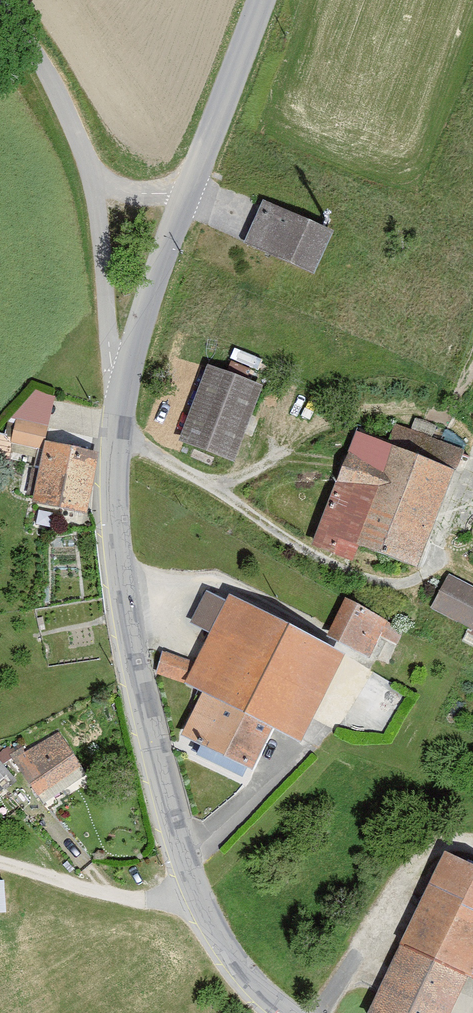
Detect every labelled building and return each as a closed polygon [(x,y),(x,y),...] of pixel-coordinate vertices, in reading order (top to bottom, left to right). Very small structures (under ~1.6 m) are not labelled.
[(333,233),(264,200),(244,243),(316,276),(333,233)] [(264,388),(208,365),(180,441),(235,464),(264,388)] [(99,454),(46,441),(55,398),(37,392),(12,419),(16,420),(12,442),(43,450),(33,504),(88,517),(99,454)] [(466,451),(395,424),(388,444),(357,432),(313,547),(353,563),(359,547),(418,569),(466,451)] [(448,574),(431,608),(466,628),(460,639),(472,646),(472,587),(448,574)] [(202,693),(182,736),(253,772),(273,729),(299,744),(345,657),(230,596),(226,602),(206,591),(189,623),(210,634),(196,663),(163,652),(156,675),(186,685),(202,693)] [(404,630),(346,598),(328,637),(371,658),(381,637),(398,645),(404,630)] [(13,753),(10,755),(12,759),(43,805),(88,775),(60,731),(26,752),(24,747),(13,753)] [(4,765),(12,759),(10,755),(13,753),(9,746),(0,753),(0,784),(6,791),(17,781),(4,765)] [(369,1012),(453,1012),(469,979),(472,981),(472,865),(447,852),(369,1012)]
